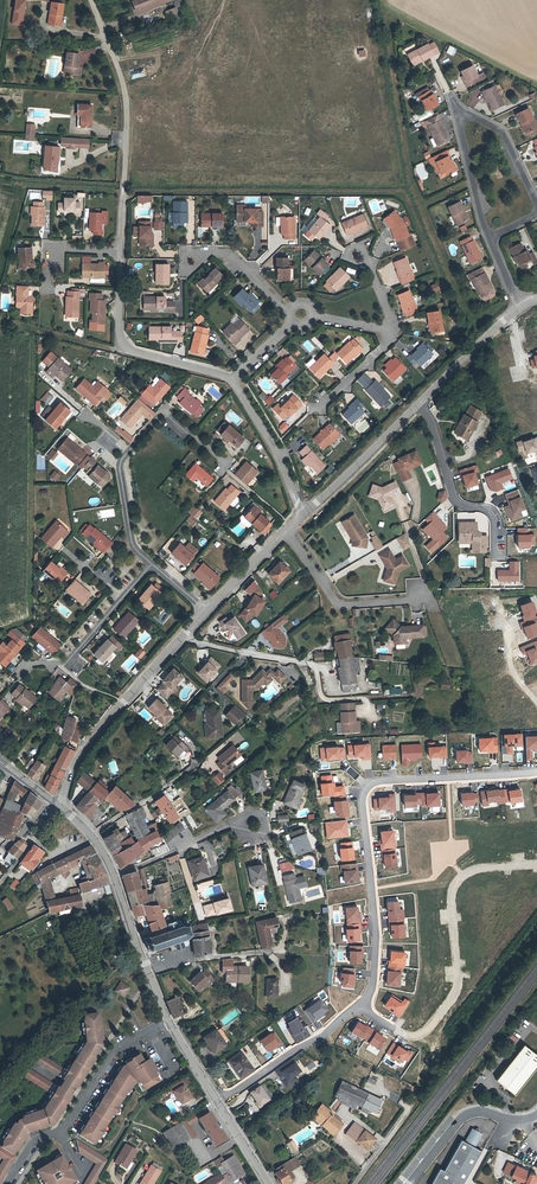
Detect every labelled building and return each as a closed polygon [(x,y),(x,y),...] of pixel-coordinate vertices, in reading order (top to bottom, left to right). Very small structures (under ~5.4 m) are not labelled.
[(11,25),(22,26),(25,0),(14,0),(11,25)] [(48,25),(59,26),(63,4),(60,3),(60,0),(41,0),(41,1),(51,2),(48,25)] [(132,1),(135,10),(161,0),(133,0),(132,1)] [(179,17),(176,7),(175,7),(166,11),(171,24),(174,23),(173,20),(179,17)] [(428,45),(433,54),(438,51),(433,43),(428,45)] [(407,55),(411,63),(421,58),(422,60),(433,54),(428,45),(427,44),(407,55)] [(446,53),(453,56),(456,48),(449,45),(446,53)] [(66,53),(64,66),(67,66),(66,71),(73,72),(73,75),(79,76),(81,68),(77,67),(79,54),(66,53)] [(460,71),(463,76),(465,81),(463,82),(466,86),(477,81),(484,77),(482,73),(477,75),(474,70),(472,65),(460,71)] [(67,66),(64,66),(63,73),(73,75),(73,72),(66,71),(67,66)] [(481,92),(483,96),(485,95),(488,101),(492,109),(503,104),(495,85),(481,92)] [(417,98),(420,102),(421,101),(427,110),(437,104),(430,90),(417,98)] [(78,105),(77,115),(81,115),(80,127),(91,127),(91,105),(78,105)] [(528,132),(536,128),(536,127),(528,108),(516,114),(521,124),(523,122),(528,132)] [(425,121),(427,126),(439,121),(436,115),(425,121)] [(427,126),(432,137),(434,136),(438,145),(449,140),(439,121),(427,126)] [(83,139),(64,137),(63,141),(68,142),(68,144),(68,148),(77,149),(77,147),(78,145),(82,145),(83,139)] [(90,148),(91,139),(83,139),(82,145),(78,145),(77,147),(90,148)] [(55,172),(57,172),(58,147),(45,146),(43,169),(55,170),(55,172)] [(432,166),(433,166),(437,164),(440,171),(442,171),(444,176),(456,170),(453,165),(452,166),(450,161),(447,156),(449,156),(446,150),(428,159),(432,166)] [(33,170),(38,174),(41,169),(36,166),(33,170)] [(379,197),(367,202),(373,215),(385,210),(379,197)] [(74,198),(64,198),(63,203),(58,203),(58,212),(64,212),(64,210),(74,211),(74,212),(74,213),(78,213),(79,203),(74,203),(74,198)] [(173,201),(173,212),(175,212),(175,222),(183,222),(187,222),(187,201),(173,201)] [(459,201),(448,207),(452,215),(453,214),(458,225),(468,220),(459,201)] [(33,207),(32,207),(32,215),(31,225),(43,225),(44,207),(43,207),(43,202),(33,202),(33,207)] [(244,221),(251,221),(256,221),(256,226),(262,226),(262,212),(257,212),(257,209),(245,209),(245,205),(237,205),(237,218),(245,218),(244,221)] [(89,213),(89,230),(93,230),(93,234),(102,234),(102,230),(101,230),(101,223),(106,223),(107,211),(101,211),(101,213),(89,213)] [(320,211),(317,214),(320,216),(309,230),(308,230),(304,234),(310,239),(314,235),(319,239),(323,234),(321,232),(323,229),(325,230),(326,231),(331,226),(324,220),(327,216),(320,211)] [(393,211),(386,217),(392,225),(393,224),(394,227),(391,229),(396,240),(397,239),(401,250),(415,245),(410,234),(408,235),(404,224),(393,211)] [(201,214),(201,224),(212,224),(212,226),(222,226),(222,213),(201,214)] [(347,234),(351,233),(358,230),(367,226),(362,214),(342,223),(347,234)] [(294,217),(281,217),(281,234),(284,234),(284,238),(294,238),(294,217)] [(392,225),(386,217),(383,219),(391,229),(394,227),(393,224),(392,225)] [(139,246),(150,246),(150,234),(150,222),(139,222),(139,228),(139,237),(139,246)] [(460,241),(471,265),(478,262),(477,260),(481,258),(473,241),(472,241),(470,236),(460,241)] [(514,256),(516,261),(518,265),(519,265),(521,269),(528,266),(526,262),(530,259),(533,264),(536,263),(536,262),(532,252),(528,254),(526,250),(524,251),(520,243),(510,248),(514,256)] [(32,259),(31,259),(30,248),(18,248),(19,268),(33,267),(32,259)] [(314,250),(306,258),(314,266),(312,268),(318,274),(328,264),(314,250)] [(402,284),(410,281),(408,275),(412,273),(405,257),(393,262),(400,278),(399,279),(402,284)] [(277,280),(282,280),(284,277),(289,277),(289,268),(288,268),(288,258),(287,258),(278,258),(276,258),(276,268),(278,268),(278,269),(277,271),(277,280)] [(314,266),(306,258),(304,260),(312,268),(314,266)] [(98,278),(103,278),(103,274),(103,264),(103,263),(98,263),(98,264),(95,264),(93,266),(91,266),(91,264),(82,264),(81,277),(90,278),(90,276),(96,276),(98,278)] [(168,274),(168,264),(156,264),(156,284),(167,284),(167,274),(168,274)] [(339,267),(326,281),(327,282),(323,285),(330,292),(333,288),(336,290),(349,276),(339,267)] [(207,292),(212,287),(211,286),(215,282),(222,275),(215,268),(208,274),(209,275),(204,279),(203,278),(198,282),(207,292)] [(468,274),(471,279),(473,278),(484,273),(481,268),(476,270),(468,274)] [(484,273),(473,278),(477,288),(481,296),(483,296),(485,299),(494,295),(492,291),(493,291),(484,273)] [(432,292),(439,291),(438,283),(430,285),(432,292)] [(32,297),(27,296),(25,296),(25,292),(27,292),(28,286),(16,286),(15,308),(20,308),(20,313),(31,313),(32,297)] [(258,302),(253,296),(251,298),(247,294),(242,289),(233,297),(240,305),(243,303),(249,310),(258,302)] [(397,295),(406,316),(418,312),(409,290),(397,295)] [(65,297),(65,308),(66,308),(66,317),(77,317),(78,292),(67,291),(67,297),(65,297)] [(98,321),(98,324),(104,324),(104,300),(102,300),(102,294),(92,293),(92,296),(89,296),(89,300),(90,300),(90,313),(92,313),(92,320),(98,321)] [(165,307),(165,311),(174,311),(174,301),(165,301),(165,297),(144,297),(144,309),(151,309),(155,309),(155,307),(165,307)] [(428,320),(428,322),(430,322),(432,332),(443,330),(439,311),(427,313),(428,320)] [(203,317),(199,313),(193,319),(197,323),(203,317)] [(240,339),(239,338),(237,336),(240,333),(242,335),(249,329),(240,319),(233,325),(232,323),(223,331),(235,344),(240,339)] [(170,337),(170,341),(181,341),(181,331),(170,331),(170,327),(162,327),(149,326),(149,339),(157,339),(161,339),(161,337),(170,337)] [(203,345),(205,346),(208,335),(207,335),(208,329),(198,326),(196,332),(190,351),(201,354),(203,345)] [(74,334),(81,337),(84,331),(78,328),(74,334)] [(353,339),(350,342),(349,341),(336,353),(346,363),(358,352),(359,353),(363,349),(353,339)] [(433,354),(430,351),(425,345),(424,344),(411,356),(410,354),(407,358),(413,364),(416,361),(420,365),(433,354)] [(61,381),(71,370),(58,359),(52,354),(47,360),(49,362),(46,365),(50,368),(49,370),(55,375),(61,381)] [(326,370),(332,364),(323,354),(309,367),(318,376),(325,369),(326,370)] [(278,368),(271,375),(279,383),(286,376),(285,375),(291,369),(292,370),(296,367),(286,357),(283,360),(283,359),(276,366),(276,367),(278,368)] [(395,358),(392,360),(388,365),(389,366),(387,368),(384,371),(393,381),(406,369),(395,358)] [(55,375),(49,370),(46,373),(52,378),(55,375)] [(335,373),(339,380),(344,377),(340,370),(335,373)] [(165,371),(160,376),(166,381),(170,376),(165,371)] [(169,387),(160,380),(159,380),(155,377),(152,381),(154,382),(150,386),(148,384),(140,393),(142,395),(139,398),(146,404),(149,400),(154,405),(169,387)] [(96,404),(97,403),(102,397),(103,396),(107,391),(103,387),(98,392),(84,379),(76,389),(83,396),(84,394),(96,404)] [(370,379),(364,385),(367,389),(365,390),(381,406),(389,398),(383,391),(384,390),(375,381),(373,383),(370,379)] [(98,382),(93,387),(98,392),(103,387),(98,382)] [(198,406),(200,404),(195,401),(187,394),(188,392),(184,388),(176,397),(180,401),(179,403),(192,414),(192,413),(196,417),(202,410),(198,406)] [(263,400),(267,396),(262,392),(259,396),(263,400)] [(47,404),(53,398),(47,393),(42,400),(47,404)] [(293,396),(281,407),(278,404),(273,408),(283,419),(288,415),(288,416),(301,404),(293,396)] [(106,399),(102,397),(97,403),(100,406),(106,399)] [(354,403),(342,415),(351,424),(363,412),(360,408),(363,405),(357,398),(353,402),(354,403)] [(130,427),(143,413),(150,419),(155,413),(138,399),(120,419),(130,427)] [(224,401),(219,407),(222,409),(227,404),(224,401)] [(55,428),(64,417),(63,416),(68,410),(60,403),(45,420),(55,428)] [(470,406),(465,415),(464,415),(455,431),(467,438),(477,422),(476,422),(481,412),(470,406)] [(51,411),(46,408),(42,416),(46,419),(51,411)] [(277,428),(281,433),(289,427),(284,421),(277,428)] [(216,431),(220,434),(227,427),(223,423),(216,431)] [(323,449),(329,443),(336,436),(339,434),(329,424),(313,439),(323,449)] [(229,441),(236,447),(243,439),(228,425),(227,427),(220,434),(220,435),(228,442),(229,441)] [(123,431),(122,432),(120,435),(129,443),(132,439),(123,431)] [(336,436),(329,443),(330,445),(337,438),(336,436)] [(515,442),(519,452),(525,450),(526,454),(536,450),(536,437),(534,438),(525,441),(524,439),(515,442)] [(85,454),(72,443),(71,445),(65,441),(58,449),(76,464),(85,454)] [(234,449),(236,447),(229,441),(228,442),(227,443),(234,449)] [(82,449),(86,454),(90,450),(86,445),(82,449)] [(308,463),(311,466),(317,473),(325,466),(306,446),(299,452),(304,457),(301,460),(306,465),(307,465),(308,463)] [(52,461),(58,454),(52,449),(45,456),(52,461)] [(406,468),(408,470),(422,463),(416,451),(412,452),(417,462),(412,464),(413,465),(406,468)] [(393,464),(402,481),(411,477),(408,470),(406,468),(413,465),(412,464),(417,462),(412,452),(408,455),(407,454),(398,459),(399,461),(393,464)] [(81,469),(83,467),(90,458),(87,456),(78,466),(81,469)] [(102,486),(106,482),(103,479),(107,474),(98,467),(99,465),(90,458),(83,467),(87,471),(85,473),(98,485),(99,484),(102,486)] [(246,462),(234,475),(245,485),(257,471),(246,462)] [(195,464),(185,475),(192,481),(196,477),(206,486),(212,478),(195,464)] [(108,473),(99,465),(98,467),(107,474),(108,473)] [(54,470),(49,477),(55,482),(60,475),(54,470)] [(378,499),(381,505),(385,503),(387,508),(394,505),(390,497),(389,495),(391,494),(392,496),(400,492),(395,482),(382,488),(373,485),(369,496),(378,499)] [(231,485),(227,490),(225,489),(214,501),(224,510),(229,504),(233,508),(239,499),(236,496),(239,492),(231,485)] [(438,493),(437,499),(441,504),(446,499),(444,492),(438,493)] [(253,506),(252,508),(260,515),(261,513),(253,506)] [(268,522),(260,515),(252,508),(244,517),(260,531),(268,522)] [(196,520),(190,515),(186,520),(192,524),(196,520)] [(354,515),(343,521),(348,530),(347,530),(347,531),(353,541),(353,546),(366,548),(367,538),(354,515)] [(63,537),(67,532),(65,530),(56,521),(40,538),(50,547),(60,535),(63,537)] [(335,524),(346,542),(350,540),(339,521),(335,524)] [(476,522),(463,522),(463,532),(459,532),(459,540),(470,539),(473,541),(473,542),(473,551),(486,551),(486,544),(487,544),(487,539),(486,539),(486,535),(480,535),(476,532),(476,522)] [(94,529),(89,526),(82,534),(86,538),(86,539),(93,545),(93,544),(99,549),(99,550),(102,553),(111,543),(94,529)] [(405,533),(397,538),(404,549),(410,546),(405,533)] [(378,538),(374,540),(371,542),(376,550),(383,546),(378,538)] [(172,542),(166,547),(170,551),(175,546),(172,542)] [(188,543),(184,548),(192,555),(196,551),(188,543)] [(179,559),(185,564),(192,556),(192,555),(184,548),(179,544),(171,553),(178,560),(179,559)] [(390,550),(380,556),(386,566),(388,565),(389,567),(387,568),(386,574),(390,576),(389,579),(396,581),(398,571),(408,565),(403,556),(395,560),(390,550)] [(280,562),(288,569),(291,566),(283,559),(280,562)] [(66,573),(60,568),(59,569),(55,566),(50,562),(43,571),(51,578),(51,579),(55,582),(57,580),(59,581),(66,573)] [(289,571),(288,569),(280,562),(269,574),(278,583),(289,571)] [(203,582),(210,588),(219,578),(202,564),(193,574),(203,582)] [(396,581),(389,579),(390,576),(386,574),(384,581),(395,584),(396,581)] [(90,593),(74,580),(66,590),(82,603),(90,593)] [(137,600),(146,607),(153,600),(159,592),(151,585),(137,600)] [(256,614),(264,601),(255,595),(246,609),(256,614)] [(153,600),(146,607),(148,609),(155,602),(153,600)] [(128,612),(122,619),(123,621),(117,627),(116,626),(113,629),(123,638),(138,621),(128,612)] [(232,618),(227,622),(224,619),(218,624),(223,631),(226,629),(230,634),(231,633),(237,639),(245,634),(232,618)] [(394,620),(386,628),(394,635),(395,644),(406,643),(406,638),(425,637),(424,625),(409,626),(409,629),(404,630),(401,628),(402,627),(394,620)] [(267,635),(272,642),(275,646),(283,647),(285,645),(286,637),(273,622),(267,627),(261,632),(265,636),(267,635)] [(40,627),(32,637),(49,652),(52,654),(60,645),(57,643),(57,642),(40,627)] [(24,642),(21,640),(15,635),(13,633),(12,632),(11,631),(7,635),(12,639),(6,646),(2,643),(0,645),(0,662),(5,666),(16,653),(15,653),(24,643),(24,642)] [(18,631),(15,635),(21,640),(24,642),(27,638),(18,631)] [(339,654),(340,658),(352,657),(348,633),(335,636),(336,642),(335,642),(336,651),(335,651),(335,654),(339,654)] [(93,654),(98,659),(102,662),(106,658),(109,654),(115,648),(118,650),(122,646),(111,636),(108,640),(107,639),(93,654)] [(139,659),(144,653),(139,650),(135,655),(139,659)] [(207,661),(198,673),(207,680),(220,664),(211,656),(207,661)] [(337,660),(340,676),(355,673),(353,665),(352,657),(340,658),(340,659),(337,660)] [(253,676),(245,676),(245,680),(243,680),(242,694),(242,698),(245,702),(251,697),(249,695),(250,686),(252,686),(253,686),(254,682),(257,680),(260,684),(268,677),(267,676),(270,673),(271,674),(273,672),(281,682),(287,677),(280,669),(276,672),(272,667),(268,671),(265,667),(261,670),(262,671),(259,673),(258,672),(253,676)] [(157,690),(166,698),(173,690),(174,690),(172,689),(182,677),(174,669),(163,680),(164,682),(157,690)] [(357,685),(355,673),(340,676),(342,684),(347,684),(348,686),(357,685)] [(49,687),(51,689),(61,678),(59,676),(49,687)] [(231,679),(228,676),(218,687),(224,693),(227,690),(224,687),(231,679)] [(66,682),(61,678),(51,689),(48,692),(58,701),(66,691),(72,696),(76,684),(70,678),(66,682)] [(357,690),(357,685),(348,686),(347,684),(342,684),(343,692),(357,690)] [(36,699),(31,694),(29,693),(19,685),(11,694),(18,700),(24,705),(28,709),(36,699)] [(389,685),(383,686),(383,695),(389,695),(389,694),(402,693),(401,687),(389,687),(389,685)] [(251,695),(252,686),(250,686),(249,695),(251,697),(245,702),(248,705),(255,699),(251,695)] [(0,701),(0,717),(10,706),(1,699),(0,701)] [(156,699),(148,708),(157,716),(156,717),(159,721),(161,720),(165,724),(173,716),(166,709),(166,710),(164,709),(165,708),(166,707),(156,699)] [(341,722),(342,722),(344,722),(345,732),(357,731),(356,720),(354,702),(340,703),(341,722)] [(235,716),(241,710),(236,705),(226,715),(229,719),(233,715),(235,716)] [(206,724),(207,734),(210,734),(211,737),(222,736),(219,710),(208,711),(209,724),(207,724),(206,724)] [(246,715),(241,710),(235,716),(233,715),(229,719),(234,724),(241,717),(243,719),(246,715)] [(65,745),(55,764),(64,769),(74,752),(73,752),(74,749),(68,746),(70,743),(68,742),(69,741),(75,719),(66,716),(60,738),(65,745)] [(166,745),(176,754),(182,748),(184,750),(187,746),(175,735),(166,745)] [(247,741),(238,744),(241,749),(249,746),(247,741)] [(217,758),(220,761),(216,764),(225,775),(229,771),(225,767),(240,755),(232,745),(217,758)] [(37,776),(44,766),(37,761),(35,763),(30,760),(27,765),(31,768),(27,774),(36,781),(39,777),(37,776)] [(59,781),(64,769),(55,764),(49,776),(47,775),(44,781),(46,783),(44,787),(44,788),(53,793),(59,781)] [(255,791),(271,788),(267,770),(252,773),(255,791)] [(89,791),(96,784),(83,773),(77,781),(89,791)] [(219,773),(212,779),(217,784),(223,778),(219,773)] [(294,779),(287,795),(289,796),(288,798),(286,797),(284,803),(296,807),(305,784),(294,779)] [(10,790),(16,794),(21,796),(25,791),(14,782),(10,790)] [(97,783),(96,784),(89,791),(76,806),(84,813),(88,809),(95,802),(98,805),(105,797),(107,794),(109,793),(97,783)] [(109,793),(107,794),(125,809),(134,803),(115,786),(109,793)] [(234,789),(239,795),(243,792),(238,786),(234,789)] [(235,799),(239,795),(234,789),(233,787),(216,801),(223,810),(235,799)] [(12,803),(16,794),(10,790),(6,800),(12,803)] [(29,794),(24,804),(34,810),(40,802),(29,794)] [(122,811),(125,809),(107,794),(105,797),(122,811)] [(163,812),(166,817),(175,811),(164,795),(155,801),(160,807),(154,811),(157,816),(160,814),(163,812)] [(34,810),(24,804),(22,807),(12,803),(6,800),(3,808),(21,814),(29,818),(34,810)] [(88,809),(91,812),(98,805),(95,802),(88,809)] [(17,825),(21,814),(3,808),(0,814),(0,822),(16,828),(17,825)] [(142,817),(144,816),(142,812),(140,808),(126,815),(138,837),(148,832),(142,817)] [(179,808),(175,811),(176,813),(180,819),(184,816),(179,808)] [(93,815),(91,812),(88,809),(84,813),(89,819),(93,815)] [(15,833),(16,828),(0,822),(0,829),(15,833)] [(180,823),(163,837),(167,843),(184,828),(180,823)] [(104,838),(111,850),(120,846),(119,844),(124,841),(120,834),(116,828),(111,832),(112,834),(104,838)] [(289,845),(290,845),(293,843),(296,852),(297,853),(309,848),(301,828),(285,834),(289,845)] [(15,833),(0,829),(0,837),(5,839),(6,838),(12,840),(13,838),(15,833)] [(125,831),(120,834),(124,841),(130,838),(125,831)] [(160,840),(159,838),(156,831),(153,832),(140,838),(139,841),(145,850),(151,844),(160,840)] [(121,867),(130,860),(135,856),(137,858),(145,850),(139,841),(138,841),(135,843),(131,837),(130,838),(124,841),(119,844),(120,846),(111,850),(115,857),(121,867)] [(18,841),(14,845),(22,851),(25,846),(18,841)] [(22,851),(14,845),(7,853),(8,853),(14,858),(16,859),(22,851)] [(39,860),(41,857),(39,855),(34,860),(33,860),(39,851),(32,846),(23,858),(20,862),(31,870),(39,860)] [(90,846),(51,865),(56,875),(62,872),(64,877),(68,875),(67,874),(69,873),(68,871),(70,870),(69,868),(81,862),(83,868),(84,868),(87,877),(77,880),(78,884),(81,893),(97,887),(108,883),(106,875),(90,846)] [(383,849),(384,866),(396,865),(395,848),(383,849)] [(44,854),(39,851),(33,860),(34,860),(39,855),(41,857),(44,854)] [(10,864),(14,858),(8,853),(4,860),(10,864)] [(203,863),(205,863),(203,857),(189,861),(195,879),(207,875),(203,863)] [(291,860),(278,863),(282,875),(290,873),(289,871),(293,869),(291,860)] [(342,864),(343,882),(359,882),(358,863),(342,864)] [(253,885),(267,882),(263,864),(250,868),(253,885)] [(51,865),(35,874),(40,883),(49,879),(56,875),(51,865)] [(122,875),(127,891),(133,890),(141,889),(139,880),(137,871),(136,871),(122,875)] [(294,873),(284,875),(285,880),(284,880),(290,903),(301,900),(296,877),(295,878),(294,873)] [(37,886),(40,883),(35,874),(31,876),(37,886)] [(42,888),(50,884),(49,879),(40,883),(37,886),(39,889),(42,888)] [(9,887),(13,891),(19,884),(15,880),(9,887)] [(155,885),(156,890),(158,897),(159,897),(168,894),(170,893),(167,882),(155,885)] [(55,901),(51,888),(42,891),(49,913),(81,906),(79,896),(78,889),(69,890),(70,898),(55,901)] [(131,904),(157,904),(157,901),(154,900),(153,899),(153,894),(147,895),(143,895),(141,889),(133,890),(127,891),(131,904)] [(172,906),(168,894),(159,897),(160,900),(158,901),(157,901),(157,904),(163,908),(172,906)] [(7,897),(1,901),(8,911),(14,907),(7,897)] [(204,906),(206,915),(216,912),(217,913),(232,909),(229,898),(213,902),(214,903),(204,906)] [(400,899),(387,900),(390,937),(406,936),(404,908),(400,908),(400,899)] [(134,914),(146,914),(149,913),(154,928),(151,929),(154,936),(170,930),(168,924),(165,924),(160,909),(158,910),(157,904),(131,904),(134,914)] [(149,913),(146,914),(151,929),(154,928),(149,913)] [(275,927),(279,926),(277,917),(256,921),(261,946),(272,944),(269,928),(275,927)] [(168,923),(168,924),(170,930),(154,936),(151,937),(150,937),(145,938),(149,950),(150,952),(155,950),(155,949),(174,943),(177,949),(185,947),(184,946),(188,944),(189,942),(187,938),(192,933),(189,928),(189,926),(183,926),(182,921),(180,920),(176,921),(176,920),(168,923)] [(207,923),(205,923),(205,925),(200,926),(191,927),(195,956),(210,953),(207,923)] [(348,940),(361,940),(360,923),(347,924),(348,940)] [(125,942),(116,947),(119,953),(131,947),(130,946),(128,938),(124,939),(125,942)] [(363,962),(363,945),(350,945),(350,962),(363,962)] [(406,953),(391,952),(391,961),(388,961),(388,967),(405,968),(406,953)] [(226,967),(226,980),(238,980),(238,982),(248,982),(248,968),(226,967)] [(343,988),(354,989),(356,970),(344,969),(344,973),(341,973),(341,983),(344,983),(343,988)] [(198,991),(203,986),(207,982),(209,984),(214,979),(209,974),(206,971),(201,975),(199,973),(190,983),(198,991)] [(402,972),(388,972),(387,986),(400,988),(402,972)] [(276,998),(277,980),(267,980),(266,997),(276,998)] [(127,992),(130,987),(125,984),(120,981),(114,991),(119,994),(124,997),(127,992)] [(391,996),(385,1007),(400,1018),(410,1001),(405,999),(401,1003),(391,996)] [(176,1017),(182,1014),(175,999),(167,1003),(174,1018),(176,1017)] [(329,1011),(321,999),(304,1011),(313,1024),(329,1011)] [(100,1038),(100,1035),(100,1030),(101,1030),(100,1017),(98,1016),(98,1013),(84,1014),(84,1019),(83,1019),(86,1041),(101,1045),(101,1044),(100,1041),(100,1038)] [(296,1019),(288,1024),(290,1028),(289,1028),(298,1042),(308,1036),(304,1029),(302,1030),(296,1019)] [(358,1021),(351,1033),(366,1040),(373,1029),(358,1021)] [(215,1031),(204,1039),(214,1054),(225,1046),(226,1047),(231,1044),(221,1029),(216,1032),(215,1031)] [(387,1039),(373,1029),(366,1040),(380,1050),(387,1039)] [(515,1043),(507,1037),(502,1044),(509,1050),(515,1043)] [(94,1057),(97,1053),(99,1049),(98,1048),(101,1045),(86,1041),(82,1047),(94,1058),(94,1057)] [(407,1051),(393,1042),(386,1054),(403,1063),(405,1060),(407,1061),(409,1050),(407,1051)] [(503,1085),(505,1085),(508,1087),(508,1089),(515,1094),(536,1067),(536,1055),(524,1045),(496,1080),(503,1085)] [(74,1060),(89,1069),(93,1061),(92,1060),(94,1058),(82,1047),(74,1060)] [(241,1054),(229,1061),(240,1078),(252,1070),(241,1054)] [(41,1065),(46,1057),(41,1055),(36,1061),(41,1065)] [(129,1093),(133,1087),(131,1085),(133,1084),(133,1083),(136,1081),(138,1083),(142,1090),(158,1081),(154,1074),(157,1072),(150,1059),(144,1062),(140,1055),(131,1059),(132,1061),(126,1064),(126,1065),(122,1067),(79,1135),(94,1144),(99,1137),(100,1138),(105,1130),(104,1129),(113,1114),(115,1115),(120,1107),(118,1107),(128,1092),(129,1093)] [(78,1083),(80,1079),(83,1076),(84,1076),(89,1069),(74,1060),(67,1071),(49,1060),(45,1067),(63,1078),(62,1079),(64,1080),(75,1087),(77,1088),(79,1083),(78,1083)] [(293,1060),(276,1072),(288,1087),(298,1080),(295,1075),(302,1072),(293,1060)] [(29,1079),(34,1072),(29,1069),(23,1075),(29,1079)] [(57,1119),(59,1116),(65,1106),(65,1105),(72,1094),(71,1094),(60,1087),(58,1086),(57,1086),(36,1073),(31,1081),(53,1094),(44,1108),(55,1122),(57,1119)] [(272,1080),(268,1075),(257,1083),(259,1087),(265,1083),(267,1082),(268,1083),(272,1080)] [(71,1094),(75,1087),(64,1080),(60,1087),(71,1094)] [(171,1088),(173,1091),(178,1099),(181,1104),(191,1098),(187,1093),(183,1086),(186,1085),(183,1080),(171,1088)] [(352,1108),(359,1111),(361,1107),(375,1113),(381,1101),(342,1082),(335,1096),(344,1101),(344,1099),(354,1104),(352,1108)] [(250,1093),(257,1102),(259,1101),(261,1105),(269,1100),(259,1087),(250,1093)] [(344,1099),(344,1101),(342,1103),(352,1108),(354,1104),(344,1099)] [(315,1117),(323,1107),(322,1106),(312,1117),(323,1126),(324,1125),(315,1117)] [(204,1107),(178,1123),(174,1126),(171,1128),(181,1144),(195,1135),(189,1125),(198,1119),(204,1130),(207,1136),(208,1135),(214,1146),(225,1139),(219,1129),(219,1128),(216,1122),(215,1123),(209,1113),(208,1113),(204,1107)] [(323,1126),(333,1134),(340,1124),(339,1123),(340,1121),(323,1107),(315,1117),(324,1125),(323,1126)] [(361,1107),(359,1111),(373,1117),(375,1113),(361,1107)] [(32,1129),(36,1127),(40,1126),(41,1127),(55,1122),(44,1108),(23,1116),(23,1118),(19,1120),(28,1132),(33,1130),(32,1129)] [(20,1142),(22,1138),(25,1135),(26,1136),(28,1132),(19,1120),(18,1119),(18,1120),(18,1121),(16,1124),(14,1123),(2,1142),(3,1143),(1,1146),(13,1153),(15,1150),(17,1151),(21,1143),(20,1142)] [(340,1124),(333,1134),(334,1135),(342,1125),(340,1124)] [(367,1150),(375,1140),(354,1124),(346,1134),(367,1150)] [(181,1144),(171,1128),(163,1133),(173,1149),(181,1144)] [(483,1152),(476,1147),(483,1134),(481,1133),(476,1130),(474,1129),(467,1142),(463,1140),(445,1170),(441,1168),(431,1183),(464,1183),(483,1152)] [(375,1139),(378,1136),(371,1131),(369,1134),(375,1139)] [(97,1164),(84,1183),(94,1183),(98,1179),(109,1161),(76,1140),(80,1153),(97,1164)] [(131,1160),(136,1151),(125,1144),(115,1162),(125,1168),(130,1159),(131,1160)] [(13,1153),(1,1146),(0,1145),(0,1156),(5,1159),(8,1161),(13,1153)] [(8,1161),(12,1163),(17,1156),(13,1153),(8,1161)] [(71,1183),(76,1180),(62,1155),(57,1158),(37,1170),(38,1173),(41,1178),(42,1178),(46,1183),(69,1183),(71,1183)] [(221,1174),(227,1183),(234,1183),(232,1181),(244,1174),(233,1156),(224,1162),(221,1157),(213,1161),(221,1174)] [(290,1181),(295,1178),(290,1172),(300,1165),(294,1157),(273,1171),(281,1183),(287,1183),(291,1182),(290,1181)] [(5,1159),(0,1167),(7,1171),(12,1163),(8,1161),(5,1159)] [(524,1183),(534,1183),(536,1177),(536,1176),(508,1162),(503,1172),(518,1179),(525,1182),(524,1183)] [(160,1171),(151,1165),(139,1183),(152,1183),(160,1171)] [(227,1183),(221,1174),(203,1183),(226,1183),(227,1183)]
